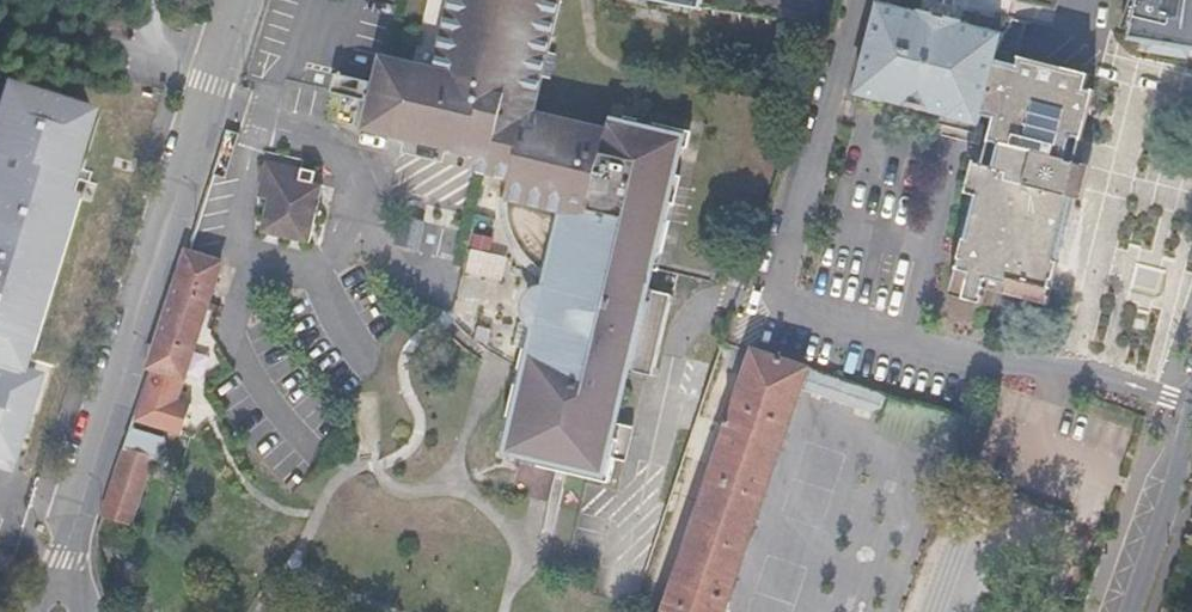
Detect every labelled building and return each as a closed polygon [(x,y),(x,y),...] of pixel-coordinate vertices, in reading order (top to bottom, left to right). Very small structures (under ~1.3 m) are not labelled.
[(561,0),(445,0),(428,72),(382,61),(376,88),(334,78),(329,99),(372,108),(365,134),(476,159),(474,176),(512,184),(507,203),(509,225),(515,242),(524,258),(531,265),(540,273),(550,279),(547,295),(543,294),(537,297),(532,300),(536,305),(533,315),(531,317),(528,318),(532,326),(539,330),(533,355),(525,353),(517,391),(526,392),(519,422),(510,419),(506,438),(515,440),(511,455),(560,466),(558,474),(610,486),(616,465),(626,465),(634,432),(615,429),(627,376),(653,381),(672,300),(646,293),(652,272),(657,273),(660,256),(654,255),(662,226),(668,226),(671,209),(666,208),(681,143),(665,139),(666,134),(627,125),(625,130),(608,127),(607,134),(535,117),(561,0)] [(706,0),(645,0),(702,12),(706,0)] [(1002,28),(965,18),(966,14),(924,4),(923,9),(888,0),(882,0),(859,92),(979,122),(1002,28)] [(1060,0),(1028,0),(1058,9),(1060,0)] [(1129,36),(1129,40),(1191,52),(1191,0),(1135,0),(1129,36)] [(818,48),(823,27),(815,26),(810,46),(818,48)] [(977,188),(968,220),(961,246),(948,297),(982,307),(987,283),(1006,287),(1004,298),(1046,309),(1081,169),(1064,165),(1069,143),(1079,146),(1091,96),(1081,93),(1085,79),(1016,62),(1003,58),(987,120),(993,121),(977,188)] [(8,465),(38,372),(17,365),(24,343),(30,345),(83,180),(70,176),(93,107),(0,77),(0,462),(8,465)] [(303,184),(306,174),(269,166),(260,199),(270,201),(261,236),(310,247),(326,188),(303,184)] [(185,382),(222,267),(187,255),(150,371),(185,382)] [(724,343),(730,325),(718,321),(713,339),(724,343)] [(800,390),(807,370),(752,353),(666,611),(727,611),(800,390)] [(887,396),(807,370),(800,390),(880,416),(887,396)] [(961,446),(968,422),(887,396),(880,416),(874,435),(956,461),(961,446)] [(131,527),(152,463),(159,465),(166,441),(132,430),(105,517),(131,527)] [(947,524),(962,481),(951,477),(936,520),(947,524)]
